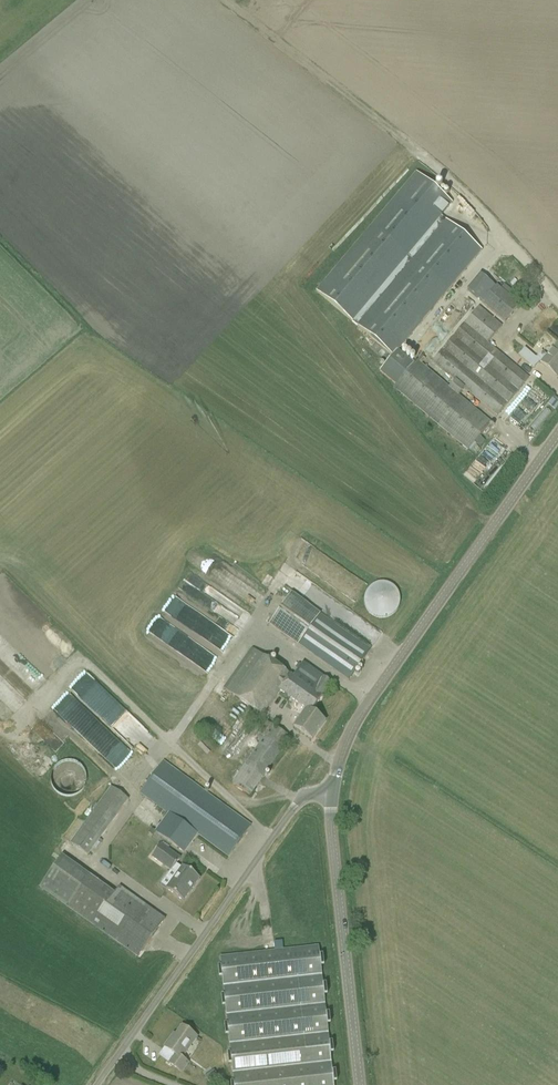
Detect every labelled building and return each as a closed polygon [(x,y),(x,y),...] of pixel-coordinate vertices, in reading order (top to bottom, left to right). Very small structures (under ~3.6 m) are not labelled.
[(397,350),(448,290),(481,251),(441,216),(452,203),(416,173),(371,225),(315,292),(392,356),(397,350)] [(496,286),(481,303),(504,322),(519,305),(496,286)] [(454,381),(449,387),(458,395),(464,389),(496,416),(528,378),(487,343),(501,326),(478,307),(432,362),(454,381)] [(415,348),(432,349),(432,333),(416,332),(415,348)] [(518,355),(533,368),(539,362),(556,376),(557,374),(557,344),(546,356),(541,352),(536,358),(524,348),(518,355)] [(458,395),(449,387),(402,347),(384,368),(399,380),(393,387),(467,450),(490,423),(458,395)] [(511,433),(542,400),(528,386),(496,420),(511,433)] [(366,592),(364,596),(363,601),(364,606),(366,610),(370,614),(374,616),(378,618),(383,618),(388,616),(393,614),(396,610),(398,606),(399,602),(399,596),(397,592),(394,587),(388,584),(383,582),(378,582),(372,585),(368,589),(366,592)] [(269,625),(339,674),(348,680),(370,650),(291,594),(269,625)] [(250,649),(222,688),(261,716),(279,690),(306,709),(293,727),(311,739),(324,721),(311,712),(331,683),(301,661),(290,677),(250,649)] [(62,687),(102,725),(112,715),(109,713),(115,707),(77,671),(62,687)] [(233,784),(239,789),(248,795),(286,741),(289,743),(291,739),(267,722),(255,740),(261,744),(233,784)] [(98,743),(96,750),(102,752),(98,763),(115,768),(119,756),(105,751),(106,745),(98,743)] [(32,757),(28,760),(34,767),(38,764),(32,757)] [(50,774),(50,779),(50,781),(51,786),(54,790),(58,794),(63,796),(67,797),(73,796),(77,794),(81,791),(84,787),(86,783),(86,779),(86,775),(84,770),(81,766),(77,763),(72,761),(68,761),(63,761),(59,762),(56,765),(52,769),(50,774)] [(155,832),(174,846),(183,853),(197,833),(228,856),(250,826),(162,763),(140,793),(168,813),(155,832)] [(127,800),(110,787),(69,843),(87,856),(127,800)] [(151,857),(176,875),(166,889),(183,901),(190,890),(192,887),(193,887),(199,878),(182,866),(180,869),(174,865),(180,858),(160,844),(151,857)] [(89,876),(67,906),(91,924),(128,951),(137,957),(165,919),(156,913),(119,886),(114,893),(89,876)] [(282,942),(273,943),(274,951),(283,950),(282,942)] [(219,957),(229,1043),(233,1084),(333,1084),(318,946),(283,950),(274,951),(219,957)] [(164,1047),(174,1054),(168,1063),(181,1072),(187,1063),(181,1058),(196,1037),(182,1027),(172,1040),(171,1038),(164,1047)]
